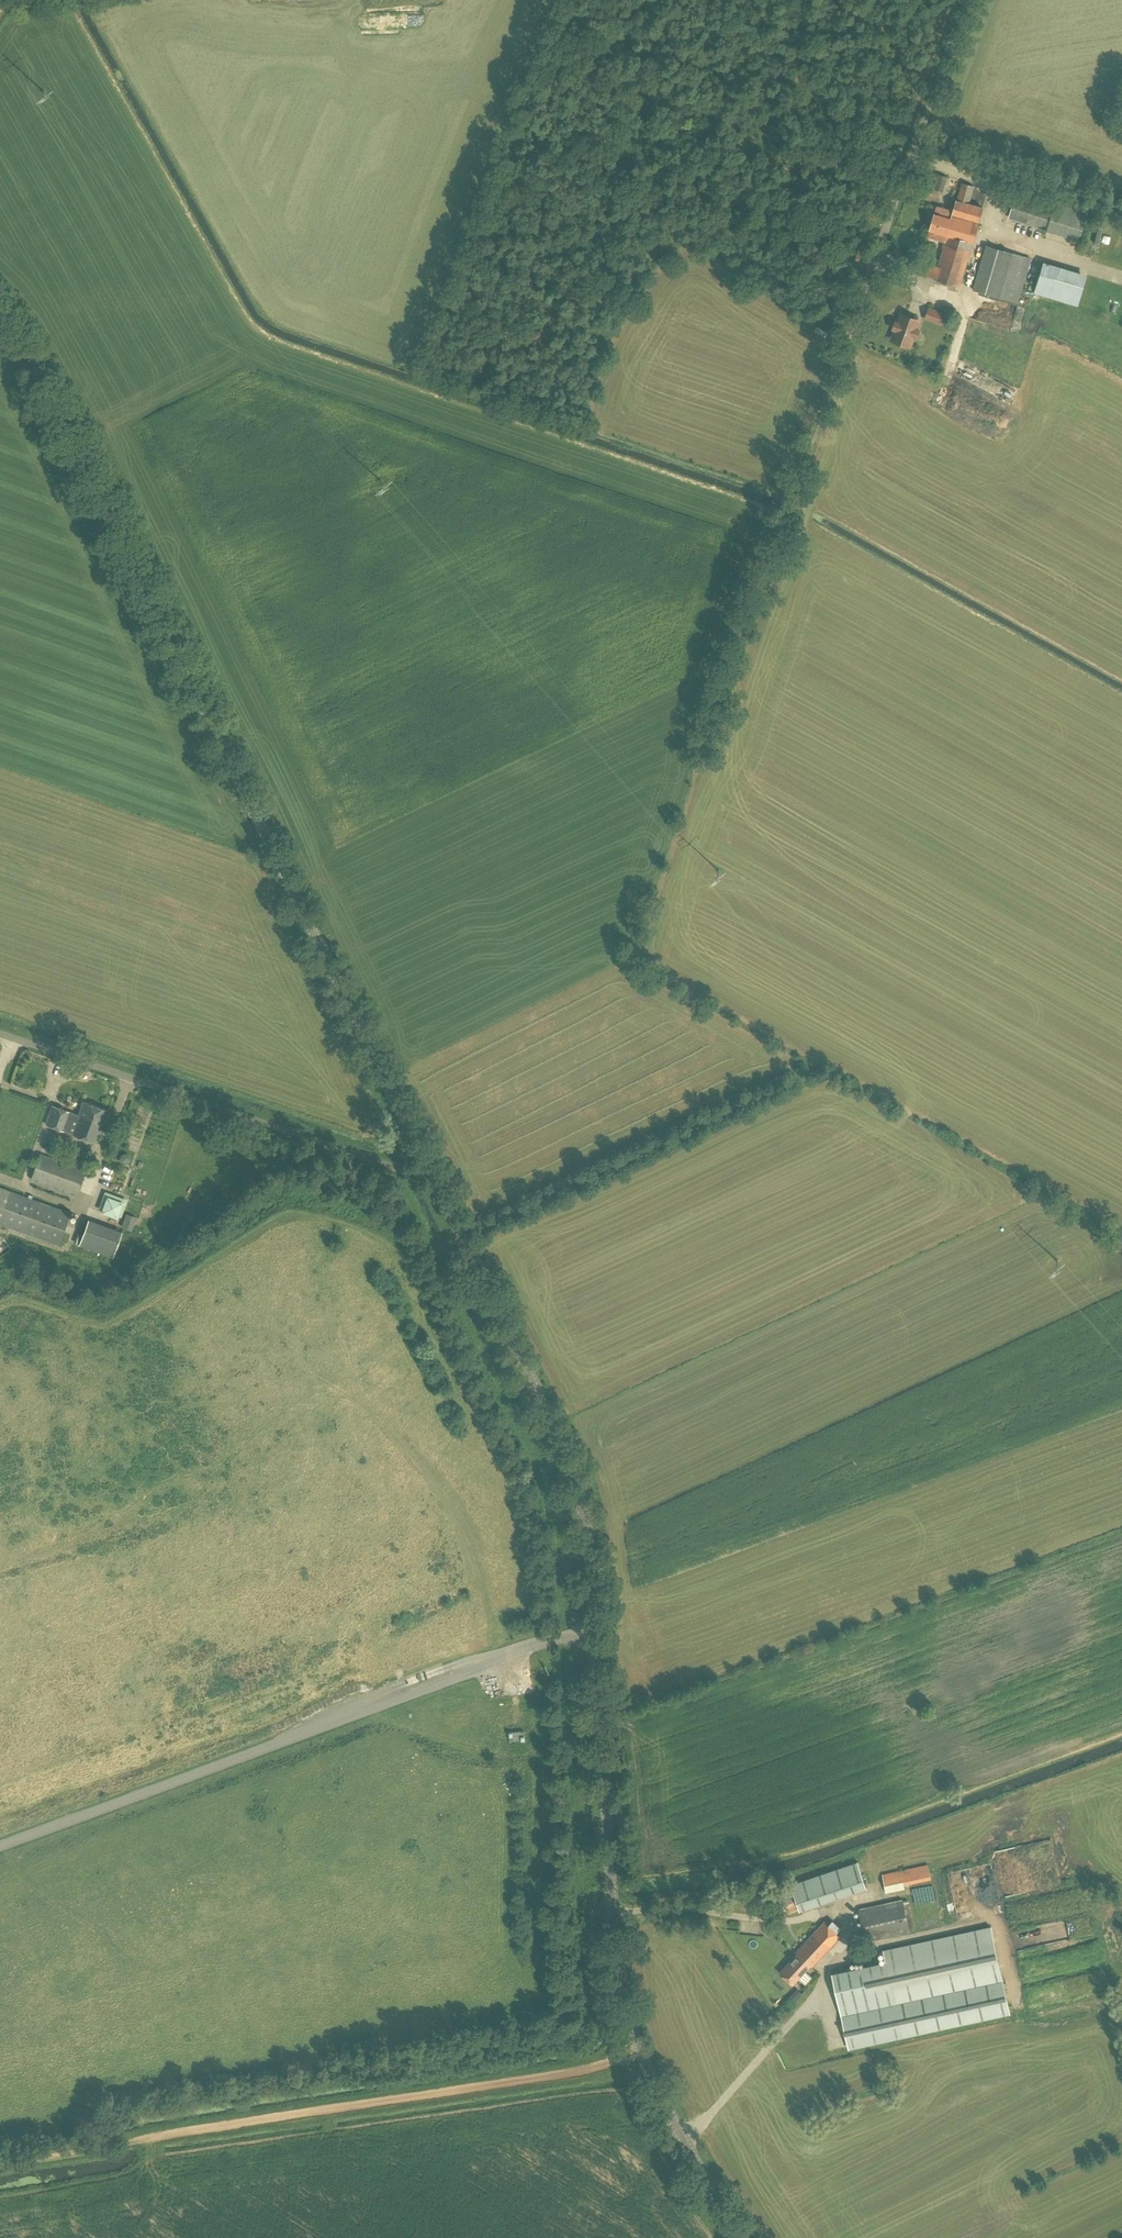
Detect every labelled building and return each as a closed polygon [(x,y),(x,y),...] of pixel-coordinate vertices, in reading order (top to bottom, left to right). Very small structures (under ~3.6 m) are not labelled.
[(969,203),(973,187),(962,183),(958,200),(956,200),(953,211),(937,206),(935,214),(930,229),(931,229),(929,237),(946,242),(938,266),(930,264),(926,276),(935,278),(934,279),(960,286),(969,256),(973,243),(978,226),(983,208),(969,203)] [(1048,229),(1056,201),(1018,190),(1010,218),(1048,229)] [(1018,303),(1031,259),(993,247),(985,245),(972,289),(980,291),(1018,303)] [(1078,306),(1087,274),(1043,261),(1034,293),(1078,306)] [(942,326),(947,313),(928,307),(924,319),(942,326)] [(916,329),(918,322),(901,316),(899,323),(897,322),(894,329),(896,330),(893,339),(910,345),(913,336),(915,336),(918,330),(916,329)] [(960,390),(953,405),(977,417),(985,402),(960,390)] [(14,1100),(12,1106),(36,1115),(39,1109),(14,1100)] [(103,1123),(108,1110),(83,1101),(81,1108),(79,1108),(77,1113),(79,1114),(53,1105),(46,1124),(96,1142),(103,1123)] [(8,1116),(6,1123),(30,1132),(33,1125),(8,1116)] [(2,1133),(0,1139),(24,1148),(27,1142),(2,1133)] [(18,1164),(21,1158),(0,1150),(0,1157),(18,1164)] [(76,1195),(85,1170),(40,1154),(31,1179),(76,1195)] [(121,1163),(125,1164),(129,1163),(130,1159),(129,1155),(125,1154),(121,1155),(120,1159),(121,1163)] [(70,1213),(0,1188),(0,1223),(59,1244),(70,1213)] [(107,1198),(102,1210),(116,1215),(121,1203),(107,1198)] [(137,1233),(142,1220),(133,1217),(128,1230),(137,1233)] [(112,1256),(121,1232),(88,1220),(80,1245),(112,1256)] [(514,1668),(536,1662),(534,1655),(512,1661),(514,1668)] [(494,1665),(496,1672),(513,1668),(511,1661),(494,1665)] [(516,1732),(517,1742),(528,1741),(528,1732),(516,1732)] [(783,1914),(799,1909),(799,1910),(800,1909),(866,1887),(858,1862),(791,1884),(793,1890),(776,1895),(783,1914)] [(930,1878),(928,1865),(882,1875),(886,1892),(905,1888),(904,1883),(930,1878)] [(951,1881),(972,1911),(998,1891),(991,1881),(988,1884),(981,1874),(974,1878),(968,1869),(951,1881)] [(866,1941),(909,1931),(902,1900),(859,1910),(866,1941)] [(841,1927),(832,1920),(828,1924),(824,1920),(796,1951),(798,1952),(780,1972),(793,1983),(811,1964),(812,1966),(841,1935),(837,1932),(841,1927)] [(991,1926),(883,1950),(885,1961),(831,1973),(848,2049),(1010,2013),(991,1926)] [(1029,1928),(1029,1940),(1032,1939),(1032,1947),(1050,1945),(1048,1926),(1029,1928)] [(798,1998),(793,1993),(789,1998),(794,2002),(798,1998)]
